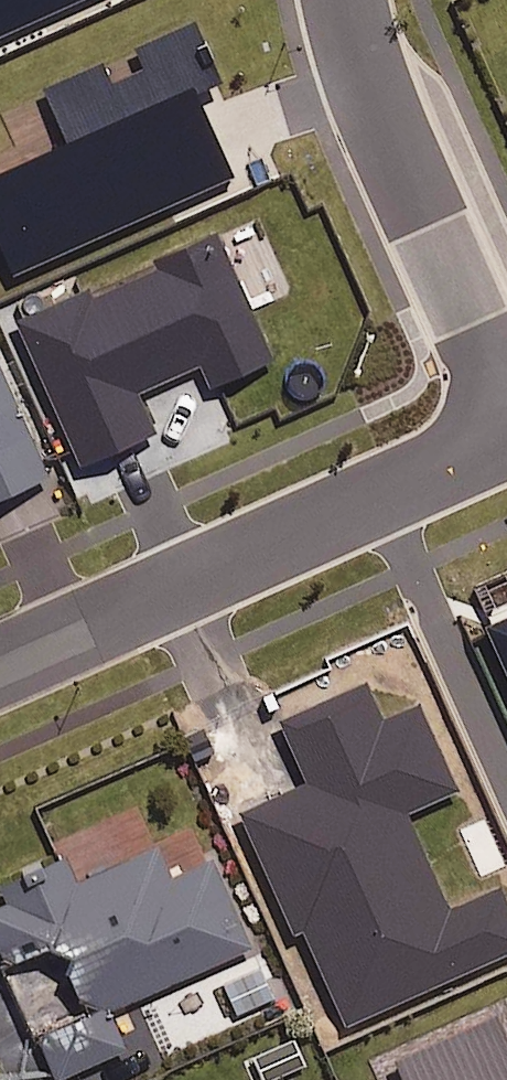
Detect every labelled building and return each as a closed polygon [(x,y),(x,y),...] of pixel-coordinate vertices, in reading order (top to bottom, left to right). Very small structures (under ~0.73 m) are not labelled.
[(0,367),(0,492),(46,471),(0,367)] [(136,809),(80,834),(83,842),(20,870),(28,888),(0,901),(0,951),(0,952),(0,1058),(10,1079),(138,1079),(165,1068),(133,996),(250,944),(211,857),(166,876),(136,809)] [(277,977),(244,993),(260,1029),(294,1014),(277,977)] [(296,1035),(249,1057),(260,1079),(266,1079),(307,1061),(296,1035)]
